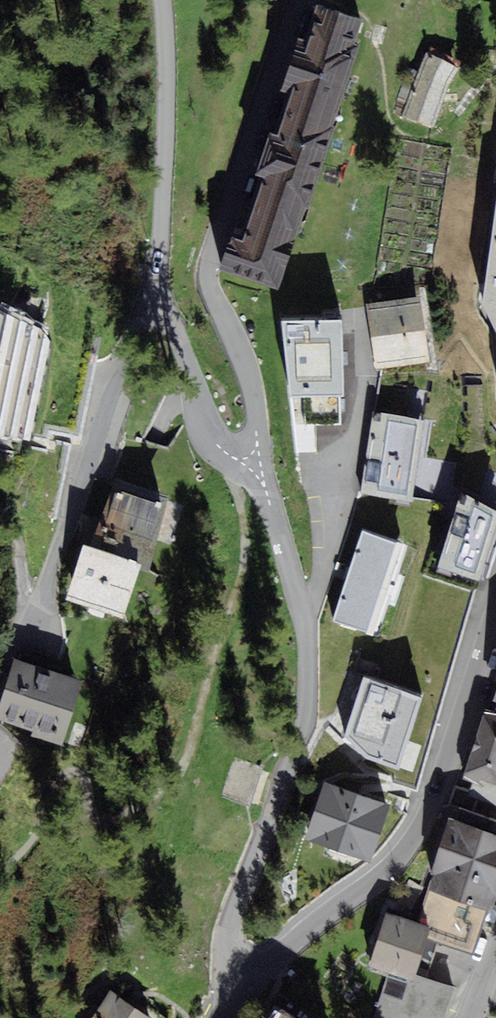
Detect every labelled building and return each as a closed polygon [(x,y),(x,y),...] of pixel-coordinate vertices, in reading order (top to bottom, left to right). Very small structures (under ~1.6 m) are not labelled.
[(359,20),(364,7),(343,0),(320,0),(310,30),(298,26),(289,53),(282,77),(294,81),(280,123),(269,119),(260,147),(255,162),(264,165),(244,227),(232,223),(225,241),(219,262),(279,281),(364,22),(359,20)] [(453,66),(424,55),(401,118),(430,129),(453,66)] [(495,185),(482,295),(495,322),(495,185)] [(412,302),(366,309),(376,377),(422,371),(412,302)] [(341,308),(281,311),(290,392),(302,392),(305,421),(317,420),(340,419),(339,389),(344,389),(341,308)] [(75,449),(92,364),(0,311),(0,434),(75,449)] [(425,419),(370,407),(361,481),(411,494),(425,419)] [(92,550),(84,548),(67,601),(124,619),(140,572),(148,574),(174,495),(116,477),(92,550)] [(451,488),(430,562),(479,575),(495,516),(495,501),(451,488)] [(403,545),(363,532),(334,621),(374,634),(403,545)] [(14,658),(0,703),(0,721),(34,731),(32,737),(63,746),(84,680),(14,658)] [(495,700),(495,671),(487,697),(495,700)] [(354,678),(334,743),(402,762),(425,696),(354,678)] [(487,697),(447,815),(495,830),(495,700),(487,697)] [(262,767),(234,758),(223,793),(251,802),(262,767)] [(381,799),(322,780),(307,826),(366,845),(381,799)] [(444,814),(426,881),(430,882),(489,899),(495,877),(495,830),(447,815),(444,814)] [(474,949),(489,899),(430,882),(417,923),(427,926),(424,934),(437,939),(474,949)] [(417,923),(386,913),(371,959),(391,967),(424,977),(437,939),(424,934),(427,926),(417,923)] [(391,967),(373,1017),(440,1017),(452,986),(424,977),(391,967)] [(89,1017),(140,1017),(107,994),(89,1017)] [(261,1017),(297,1017),(274,1001),(261,1017)]
